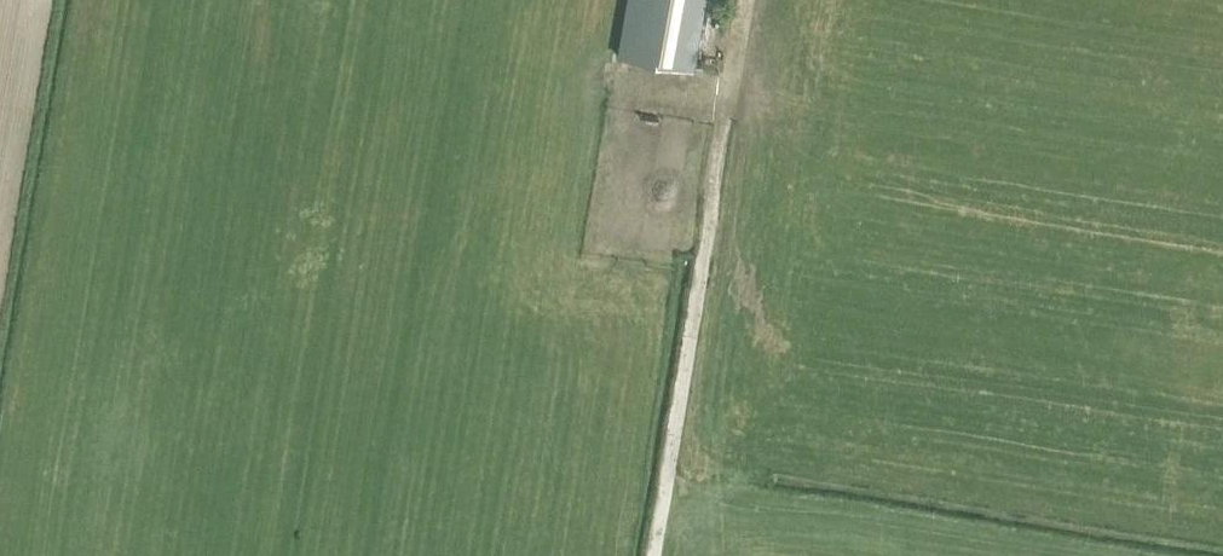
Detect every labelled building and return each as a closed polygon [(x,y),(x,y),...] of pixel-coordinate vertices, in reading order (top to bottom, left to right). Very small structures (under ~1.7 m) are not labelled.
[(620,55),(692,68),(704,0),(630,0),(620,55)]
